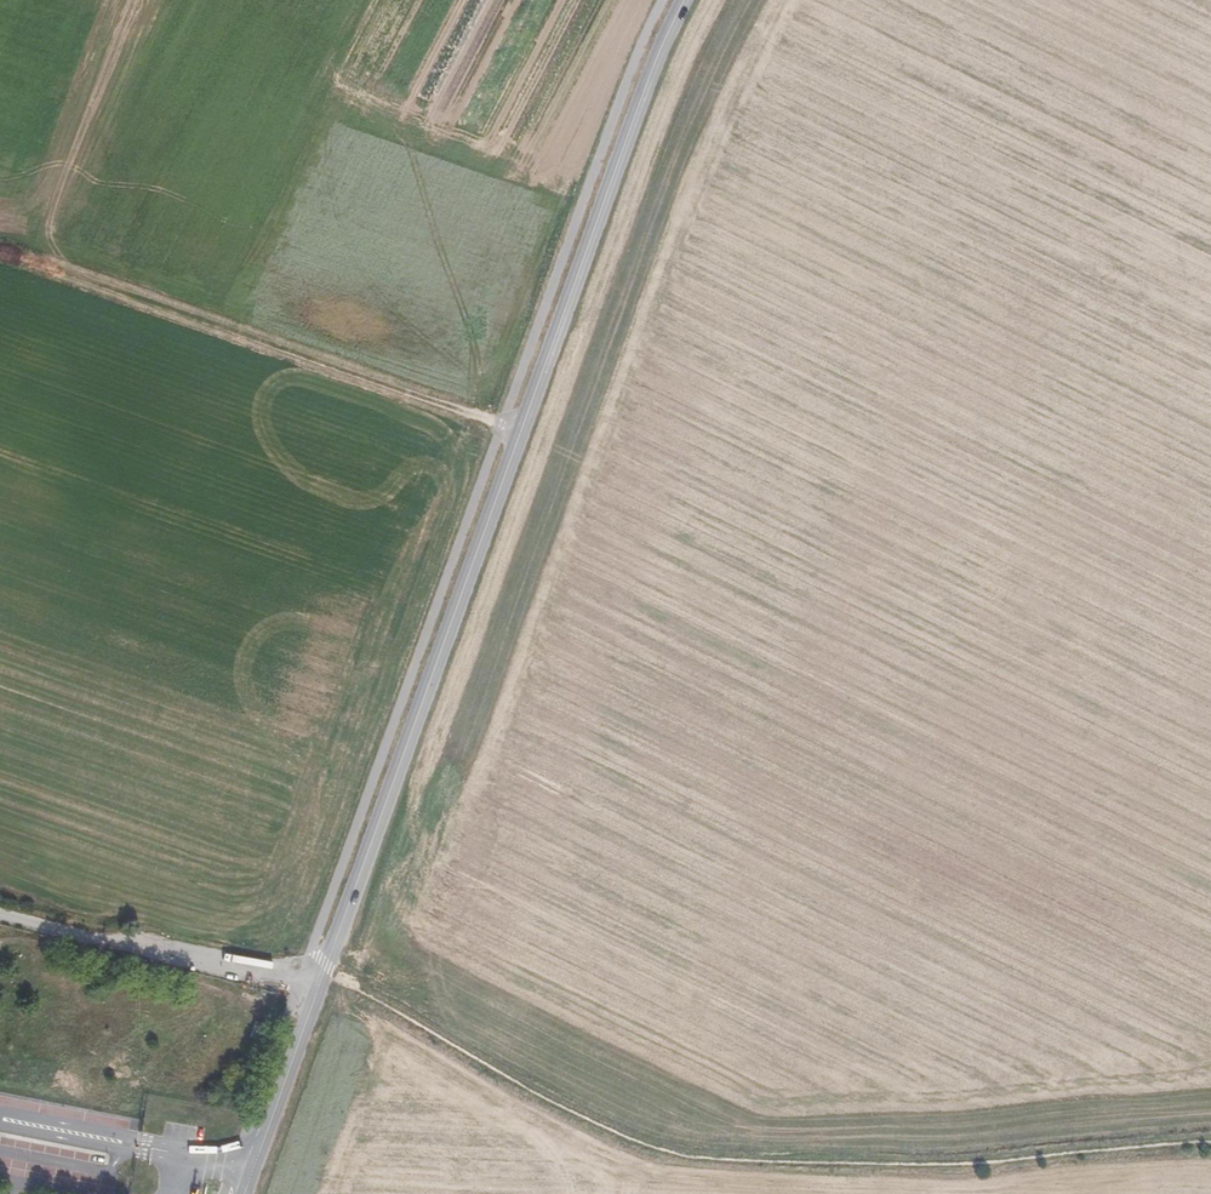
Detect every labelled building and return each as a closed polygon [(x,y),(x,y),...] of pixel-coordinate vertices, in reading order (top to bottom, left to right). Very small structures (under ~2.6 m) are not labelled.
[(12,1159),(0,1157),(0,1171),(10,1172),(12,1159)]
